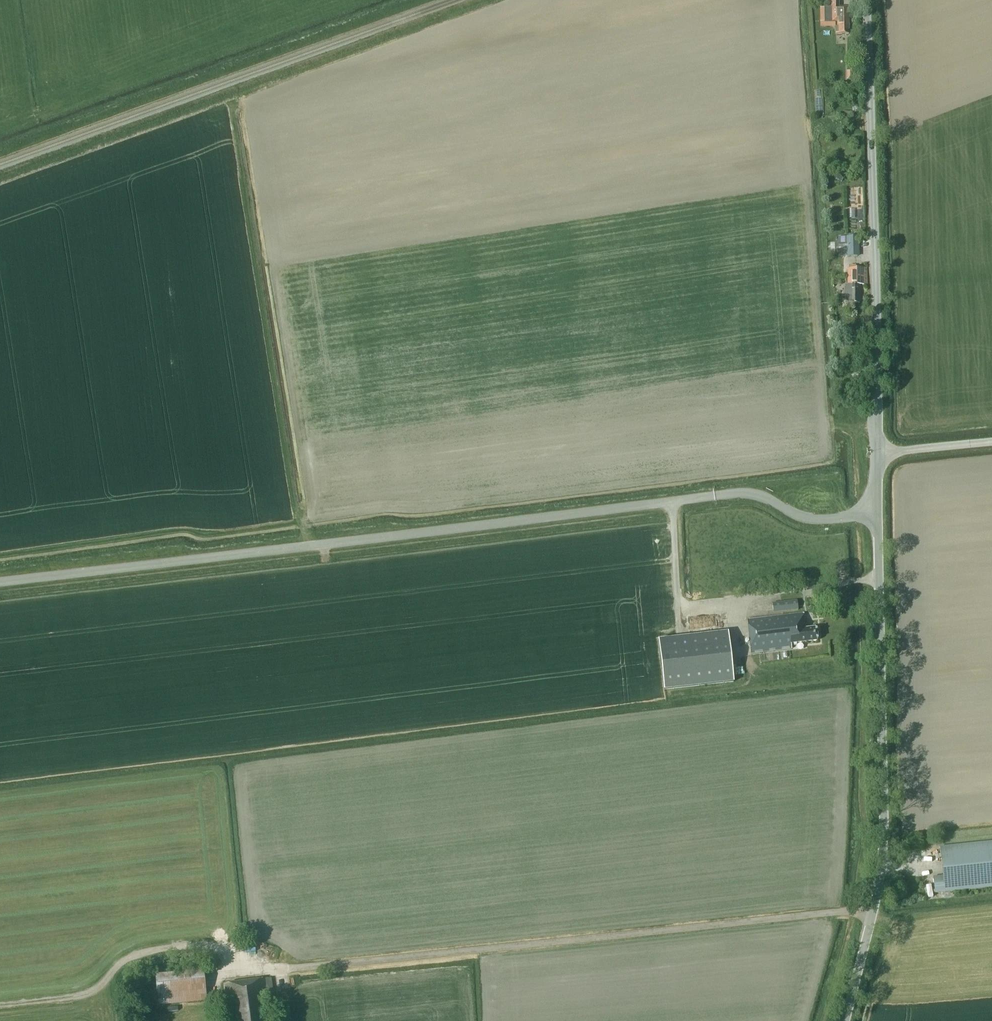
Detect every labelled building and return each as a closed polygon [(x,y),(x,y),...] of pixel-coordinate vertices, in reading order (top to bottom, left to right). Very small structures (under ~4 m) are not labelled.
[(830,7),(824,7),(824,22),(836,22),(836,34),(849,34),(848,7),(839,7),(839,0),(830,0),(830,7)] [(839,257),(847,257),(859,257),(859,237),(846,237),(838,237),(839,257)] [(867,284),(866,268),(848,269),(848,285),(850,285),(850,303),(860,302),(860,284),(867,284)] [(798,610),(797,601),(773,604),(774,613),(798,610)] [(805,629),(804,614),(747,620),(751,654),(792,649),(792,644),(818,641),(816,628),(805,629)] [(734,682),(728,633),(659,641),(664,690),(734,682)] [(940,848),(943,877),(933,878),(935,894),(941,893),(941,899),(945,898),(944,893),(991,888),(991,842),(940,848)] [(156,1004),(205,1001),(203,971),(154,974),(156,1004)] [(272,978),(225,984),(230,1020),(271,1020),(269,999),(274,998),(272,978)]
